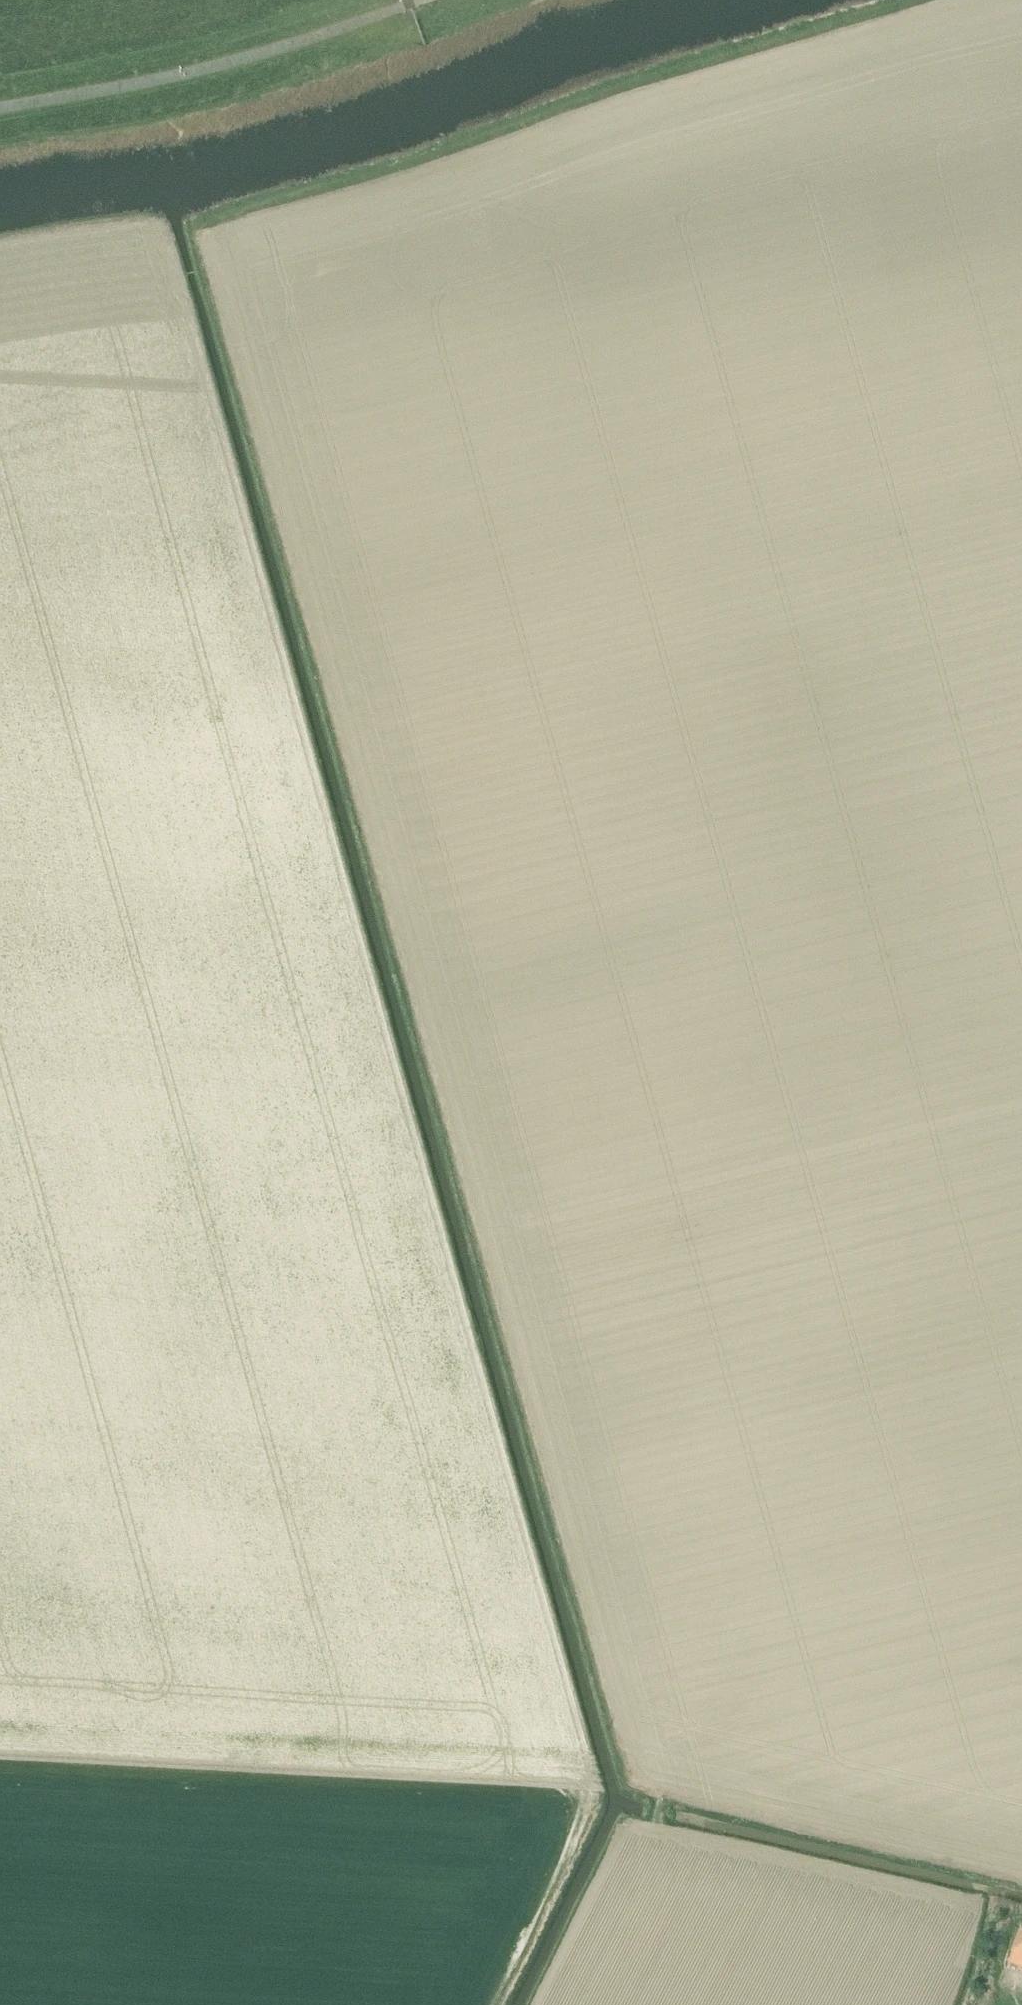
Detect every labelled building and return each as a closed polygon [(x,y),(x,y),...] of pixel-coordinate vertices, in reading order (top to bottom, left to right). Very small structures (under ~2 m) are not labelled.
[(1008,1967),(1021,1973),(1021,1930),(1008,1967)]
